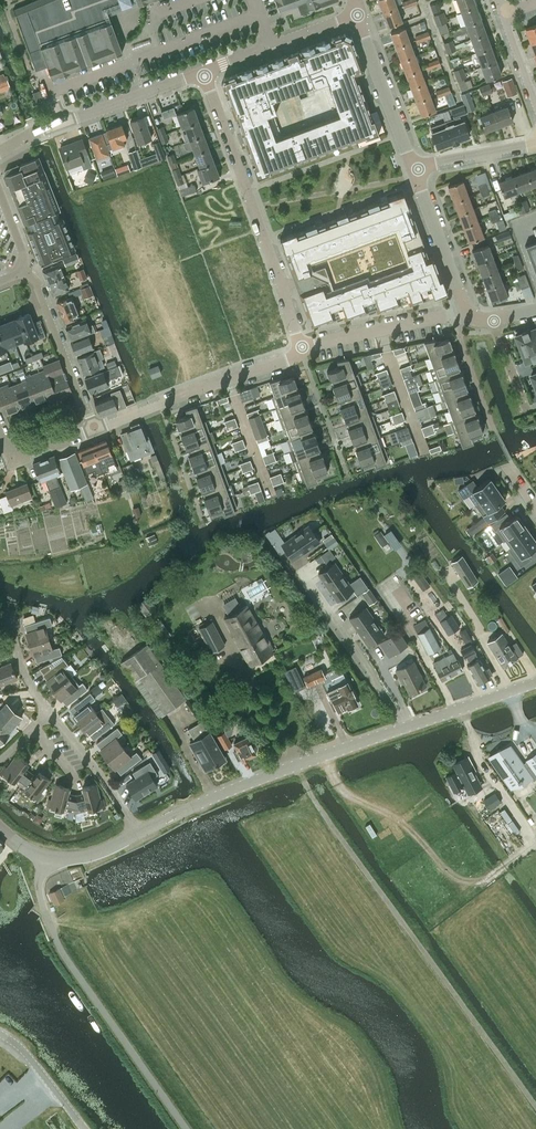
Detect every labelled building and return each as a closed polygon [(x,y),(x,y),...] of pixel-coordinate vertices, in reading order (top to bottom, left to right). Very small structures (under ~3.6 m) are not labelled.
[(12,11),(35,71),(35,70),(46,66),(51,79),(62,75),(122,52),(107,12),(120,7),(121,7),(131,3),(136,1),(138,5),(151,0),(37,0),(12,11)] [(279,10),(297,3),(301,2),(303,6),(307,5),(319,0),(275,0),(279,10)] [(382,13),(396,8),(393,0),(377,0),(382,13)] [(461,11),(475,6),(473,0),(457,0),(461,11)] [(437,3),(431,5),(433,12),(440,10),(437,3)] [(461,11),(466,25),(480,19),(475,6),(461,11)] [(401,22),(396,8),(382,13),(387,27),(401,22)] [(436,20),(445,17),(443,11),(434,15),(436,20)] [(445,17),(436,20),(438,25),(447,22),(445,17)] [(466,25),(471,38),(485,33),(480,19),(466,25)] [(530,42),(535,40),(535,24),(525,28),(530,42)] [(395,47),(409,42),(404,28),(390,33),(395,47)] [(232,110),(257,177),(378,133),(357,74),(365,72),(351,35),(345,32),(224,77),(221,83),(231,110),(232,110)] [(471,38),(476,52),(490,47),(485,33),(471,38)] [(444,42),(446,48),(453,45),(451,39),(444,42)] [(401,61),(414,56),(409,42),(395,47),(401,61)] [(453,45),(446,48),(448,53),(455,50),(453,45)] [(490,47),(476,52),(481,66),(495,61),(490,47)] [(401,61),(406,75),(419,70),(414,56),(401,61)] [(500,75),(495,61),(481,66),(487,80),(500,75)] [(456,75),(463,72),(461,67),(454,70),(456,75)] [(406,75),(411,89),(424,84),(419,70),(406,75)] [(5,80),(7,79),(8,79),(7,75),(4,76),(3,73),(0,74),(0,82),(5,80)] [(502,81),(507,97),(517,93),(511,78),(502,81)] [(7,79),(5,80),(0,82),(0,92),(10,88),(7,79)] [(411,89),(416,102),(429,97),(424,84),(411,89)] [(42,100),(39,91),(33,94),(36,102),(42,100)] [(474,105),(469,91),(460,94),(465,108),(474,105)] [(451,92),(444,94),(449,106),(455,104),(451,92)] [(429,97),(416,102),(421,116),(434,111),(432,105),(437,103),(434,97),(430,99),(429,97)] [(454,117),(466,112),(463,105),(451,109),(454,117)] [(174,106),(162,111),(164,118),(177,113),(174,106)] [(493,111),(498,126),(512,120),(507,106),(493,111)] [(184,127),(198,122),(193,107),(177,113),(182,128),(184,127)] [(484,131),(498,126),(493,111),(479,117),(484,131)] [(144,117),(130,122),(137,143),(151,138),(144,117)] [(454,143),(457,142),(459,141),(458,140),(460,139),(461,141),(469,139),(468,137),(469,136),(463,121),(461,122),(459,117),(430,128),(432,132),(438,148),(452,142),(453,143),(454,143)] [(204,135),(198,122),(184,127),(190,141),(204,135)] [(122,125),(106,131),(107,132),(108,136),(103,138),(106,146),(108,150),(125,144),(127,140),(122,125)] [(108,150),(106,146),(103,138),(108,136),(107,132),(88,139),(96,160),(109,155),(108,150)] [(183,143),(184,148),(187,150),(190,150),(193,149),(195,154),(209,149),(204,135),(190,141),(183,143)] [(82,139),(75,142),(76,146),(69,148),(68,144),(60,147),(62,151),(60,151),(66,168),(81,163),(84,169),(91,166),(82,139)] [(158,161),(164,159),(158,142),(152,144),(158,161)] [(200,168),(214,163),(209,149),(195,154),(199,167),(200,168)] [(139,159),(135,150),(128,152),(134,169),(141,167),(139,159)] [(176,161),(173,153),(167,156),(170,163),(176,161)] [(59,211),(39,158),(20,165),(19,168),(9,172),(7,177),(9,181),(8,181),(24,224),(26,223),(29,232),(27,233),(39,264),(51,259),(51,258),(61,254),(62,255),(74,250),(62,219),(60,220),(57,212),(59,211)] [(200,168),(199,167),(196,168),(202,183),(219,176),(214,163),(200,168)] [(113,167),(107,169),(110,177),(116,175),(113,167)] [(175,177),(182,175),(179,167),(172,170),(175,177)] [(526,172),(531,186),(535,184),(535,168),(526,172)] [(92,183),(96,174),(90,172),(86,181),(92,183)] [(531,186),(526,172),(512,177),(518,191),(531,186)] [(182,175),(175,177),(178,185),(184,182),(182,175)] [(518,191),(512,177),(498,182),(504,196),(518,191)] [(448,187),(453,201),(468,195),(462,181),(448,187)] [(182,196),(197,191),(194,184),(180,189),(182,196)] [(296,232),(280,238),(285,251),(284,252),(293,278),(297,287),(311,327),(328,320),(336,318),(343,315),(344,319),(367,311),(375,308),(377,312),(400,304),(407,301),(409,305),(426,299),(426,300),(433,298),(447,293),(433,255),(428,257),(409,205),(408,206),(404,193),(388,199),(388,200),(382,202),(379,203),(378,201),(367,205),(368,207),(351,214),(348,215),(347,212),(336,216),(337,219),(319,225),(316,226),(315,224),(305,228),(306,230),(296,234),(296,232)] [(453,201),(458,215),(473,209),(468,195),(453,201)] [(526,199),(522,201),(526,211),(530,210),(526,199)] [(526,211),(522,201),(517,203),(521,213),(526,211)] [(458,215),(463,229),(478,223),(473,209),(458,215)] [(495,209),(488,211),(490,217),(498,214),(495,209)] [(498,214),(490,217),(493,223),(496,222),(500,220),(498,214)] [(500,220),(496,222),(500,231),(506,229),(504,222),(502,219),(500,220)] [(478,223),(463,229),(468,243),(483,237),(478,223)] [(508,231),(496,236),(498,241),(498,242),(511,237),(508,231)] [(525,246),(535,274),(535,242),(525,246)] [(493,258),(488,245),(472,251),(476,264),(493,258)] [(69,256),(63,258),(66,266),(72,263),(69,256)] [(493,258),(476,264),(481,276),(498,270),(493,258)] [(520,261),(515,263),(518,270),(523,268),(520,261)] [(47,282),(63,276),(59,264),(42,270),(47,282)] [(83,268),(76,271),(80,280),(86,278),(83,268)] [(498,270),(481,276),(486,289),(503,282),(498,270)] [(525,274),(517,277),(521,289),(530,286),(526,274),(525,274)] [(68,289),(63,276),(47,282),(52,295),(68,289)] [(503,282),(486,289),(491,301),(502,297),(507,295),(508,295),(503,282)] [(89,285),(80,289),(84,298),(93,294),(89,285)] [(61,318),(62,321),(63,320),(64,322),(75,318),(75,317),(79,315),(72,297),(68,299),(67,298),(56,302),(57,304),(56,306),(57,309),(59,308),(62,315),(61,318)] [(16,318),(16,319),(24,339),(25,341),(37,336),(38,339),(46,336),(40,321),(33,323),(29,313),(16,318)] [(16,319),(7,322),(14,343),(24,339),(16,319)] [(69,334),(71,339),(90,333),(90,334),(95,332),(92,326),(88,327),(85,320),(66,327),(66,328),(65,330),(66,333),(69,334)] [(0,325),(0,335),(4,346),(5,346),(14,343),(7,322),(0,325)] [(515,337),(517,341),(516,342),(518,349),(535,343),(535,329),(527,332),(527,331),(521,333),(521,334),(515,337)] [(109,335),(102,338),(105,345),(112,343),(114,342),(112,334),(109,335)] [(75,355),(93,348),(88,335),(70,342),(75,355)] [(430,358),(451,350),(450,347),(452,347),(449,338),(437,343),(436,340),(424,342),(430,358)] [(518,349),(522,358),(524,357),(525,362),(531,360),(532,361),(535,360),(535,343),(518,349)] [(393,349),(395,355),(405,351),(404,347),(405,346),(391,349),(391,350),(393,349)] [(93,352),(77,358),(83,375),(104,367),(101,358),(103,357),(100,349),(93,352)] [(434,368),(457,360),(454,352),(452,353),(451,350),(430,358),(434,368)] [(381,351),(367,354),(367,355),(369,354),(371,360),(381,356),(380,352),(381,352),(381,351)] [(105,363),(108,369),(120,365),(121,364),(118,358),(105,363)] [(332,382),(354,374),(349,359),(337,361),(339,367),(327,372),(330,380),(331,379),(332,382)] [(434,380),(459,371),(458,368),(459,368),(457,360),(434,368),(429,370),(433,380),(434,380)] [(62,395),(70,392),(59,361),(43,367),(44,371),(26,378),(27,381),(8,388),(7,385),(0,387),(0,400),(5,414),(54,395),(55,397),(62,395)] [(10,362),(4,364),(7,371),(13,368),(10,362)] [(410,364),(399,368),(401,373),(412,369),(410,364)] [(108,369),(85,379),(90,393),(91,393),(108,386),(106,381),(124,375),(120,365),(108,369)] [(152,377),(162,374),(158,365),(149,369),(152,377)] [(24,374),(22,367),(16,370),(18,376),(24,374)] [(376,373),(377,377),(388,373),(386,369),(376,373)] [(438,391),(464,381),(462,373),(460,374),(459,371),(434,380),(438,391)] [(358,385),(361,384),(357,373),(354,374),(332,382),(334,385),(332,386),(335,393),(358,385)] [(388,373),(377,377),(379,382),(381,388),(392,384),(390,378),(388,373)] [(274,396),(296,388),(295,386),(297,385),(293,377),(281,381),(280,378),(269,382),(274,396)] [(407,390),(418,386),(416,381),(406,385),(407,390)] [(445,400),(467,392),(466,389),(467,389),(464,381),(438,391),(442,401),(445,400)] [(340,403),(362,395),(358,385),(335,393),(338,401),(339,400),(340,403)] [(250,388),(238,392),(238,393),(241,402),(242,401),(253,397),(251,393),(250,388)] [(278,407),(301,398),(299,391),(297,391),(296,388),(274,396),(271,397),(275,408),(278,407)] [(99,416),(126,406),(119,389),(110,393),(112,396),(94,403),(99,416)] [(385,398),(396,395),(394,390),(383,394),(385,398)] [(449,411),(472,402),(469,395),(468,395),(467,392),(445,400),(449,411)] [(224,407),(230,405),(228,401),(229,400),(227,396),(228,396),(228,395),(215,400),(216,400),(218,404),(223,403),(224,407)] [(343,414),(366,406),(362,395),(340,403),(341,406),(340,407),(343,414)] [(397,399),(396,395),(385,398),(387,403),(397,399)] [(282,417),(304,410),(303,407),(304,406),(301,398),(278,407),(282,417)] [(415,411),(426,407),(424,402),(413,406),(415,411)] [(453,421),(474,413),(473,411),(475,410),(472,402),(449,411),(453,421)] [(181,430),(202,422),(196,406),(185,410),(187,416),(175,420),(178,428),(180,428),(181,430)] [(348,424),(369,417),(366,406),(343,414),(345,422),(347,422),(348,424)] [(426,407),(415,411),(417,415),(419,421),(430,417),(427,411),(426,407)] [(248,418),(259,414),(257,409),(247,413),(248,418)] [(286,428),(309,420),(306,412),(305,412),(304,410),(282,417),(279,418),(283,429),(286,428)] [(393,420),(403,416),(402,411),(391,415),(393,420)] [(476,416),(474,413),(453,421),(450,422),(454,433),(457,432),(480,423),(477,416),(476,416)] [(259,414),(248,418),(252,428),(263,424),(260,418),(259,414)] [(350,436),(376,426),(373,415),(369,417),(348,424),(349,427),(347,428),(350,436)] [(405,420),(403,416),(393,420),(394,424),(405,420)] [(226,426),(236,422),(235,417),(224,421),(226,426)] [(290,439),(311,431),(310,428),(312,427),(309,420),(286,428),(290,439)] [(209,432),(205,421),(202,422),(181,430),(182,433),(180,434),(183,442),(206,433),(209,432)] [(131,460),(150,452),(139,422),(130,425),(132,430),(129,431),(129,430),(127,431),(127,432),(121,434),(131,460)] [(238,426),(236,422),(226,426),(227,430),(238,426)] [(423,432),(434,428),(432,423),(421,427),(423,432)] [(483,431),(480,423),(457,432),(462,447),(473,443),(472,439),(482,435),(481,432),(483,431)] [(263,424),(252,428),(254,434),(256,439),(267,435),(265,430),(263,424)] [(355,443),(356,446),(377,438),(380,437),(376,426),(350,436),(353,443),(355,443)] [(398,442),(400,441),(411,437),(407,426),(395,431),(398,442)] [(291,450),(317,441),(314,433),(313,434),(311,431),(290,439),(287,440),(291,450)] [(206,433),(183,442),(186,449),(187,449),(188,452),(210,444),(206,433)] [(413,441),(411,437),(400,441),(402,445),(413,441)] [(358,457),(381,448),(377,438),(356,446),(357,449),(355,449),(358,457)] [(233,447),(244,443),(242,439),(232,443),(233,447)] [(92,445),(102,473),(108,470),(107,466),(115,463),(106,440),(92,445)] [(317,441),(291,450),(294,461),(319,452),(318,449),(320,448),(317,441)] [(213,442),(210,444),(188,452),(190,455),(188,455),(191,463),(217,453),(213,442)] [(246,447),(244,443),(233,447),(235,451),(246,447)] [(96,475),(102,473),(92,445),(78,451),(86,474),(94,470),(96,475)] [(388,458),(384,447),(381,448),(358,457),(361,464),(362,464),(363,467),(374,463),(375,468),(386,464),(385,459),(388,458)] [(74,452),(58,458),(62,469),(70,489),(80,485),(86,501),(93,498),(87,482),(86,483),(74,452)] [(264,460),(274,456),(273,452),(262,455),(264,460)] [(298,471),(324,462),(322,454),(320,455),(319,452),(294,461),(298,471)] [(221,464),(217,453),(191,463),(194,470),(195,470),(196,473),(221,464)] [(54,455),(43,459),(54,488),(60,486),(55,474),(60,472),(54,455)] [(276,460),(274,456),(264,460),(265,464),(276,460)] [(54,488),(43,459),(33,463),(39,481),(44,479),(49,490),(54,488)] [(241,468),(252,464),(250,460),(239,464),(241,468)] [(327,470),(324,462),(298,471),(302,483),(305,481),(307,485),(318,481),(316,477),(327,474),(326,470),(327,470)] [(131,478),(137,476),(132,463),(126,466),(131,478)] [(225,474),(221,464),(196,473),(197,476),(196,476),(199,484),(225,474)] [(253,468),(252,464),(241,468),(243,473),(253,468)] [(271,481),(282,477),(280,473),(270,477),(271,481)] [(229,485),(225,474),(199,484),(201,492),(203,491),(204,494),(229,485)] [(125,478),(118,481),(122,491),(129,489),(125,478)] [(458,490),(463,498),(468,495),(474,505),(497,489),(489,479),(478,487),(473,480),(458,490)] [(249,490),(260,486),(258,481),(247,485),(249,490)] [(14,488),(5,491),(7,495),(0,498),(0,502),(4,512),(12,508),(11,505),(33,497),(27,483),(14,488)] [(203,497),(206,505),(232,495),(234,495),(230,484),(229,485),(204,494),(205,497),(203,497)] [(60,486),(54,488),(61,506),(67,504),(60,486)] [(261,490),(260,486),(249,490),(250,494),(261,490)] [(54,488),(49,490),(55,508),(61,506),(54,488)] [(497,489),(474,505),(487,523),(504,511),(499,504),(505,500),(497,489)] [(236,507),(232,495),(206,505),(209,513),(210,512),(212,516),(222,512),(224,516),(235,512),(233,508),(236,507)] [(134,513),(135,517),(141,516),(139,506),(132,508),(133,513),(134,513)] [(517,514),(511,518),(506,512),(490,524),(495,530),(496,529),(504,540),(525,525),(517,514)] [(321,542),(308,524),(281,544),(293,561),(321,542)] [(505,540),(511,548),(531,534),(525,525),(505,540)] [(155,533),(145,537),(148,546),(158,542),(155,533)] [(531,534),(511,548),(509,549),(521,566),(531,560),(526,554),(535,547),(535,541),(531,534)] [(492,552),(486,556),(490,562),(496,558),(492,552)] [(467,586),(478,579),(463,555),(452,562),(467,586)] [(329,566),(317,574),(318,574),(337,602),(353,590),(357,596),(368,588),(360,576),(350,583),(335,562),(329,566)] [(512,570),(501,578),(506,585),(517,577),(512,570)] [(412,576),(423,591),(430,585),(419,571),(412,576)] [(369,588),(362,594),(366,600),(374,595),(369,588)] [(272,652),(247,606),(224,619),(249,665),(272,652)] [(385,634),(366,606),(349,618),(368,646),(385,634)] [(448,616),(443,608),(435,613),(448,635),(460,627),(451,614),(448,616)] [(30,645),(49,638),(45,627),(53,625),(50,617),(25,626),(27,633),(26,633),(30,645)] [(429,627),(425,619),(413,625),(417,633),(427,653),(440,647),(429,627)] [(211,623),(200,628),(204,636),(212,652),(225,646),(214,622),(211,623)] [(408,645),(398,630),(379,643),(389,657),(408,645)] [(523,652),(515,641),(509,644),(502,632),(488,641),(503,666),(517,657),(516,656),(523,652)] [(53,649),(49,638),(30,645),(34,656),(35,656),(37,663),(62,655),(60,647),(53,649)] [(158,717),(185,698),(146,643),(120,661),(133,680),(158,717)] [(477,682),(488,676),(493,673),(490,667),(485,670),(478,658),(479,658),(472,646),(462,651),(466,658),(467,657),(470,663),(467,664),(477,682)] [(443,680),(462,669),(457,659),(456,660),(453,653),(434,663),(443,680)] [(50,663),(39,668),(44,674),(43,675),(48,681),(47,681),(54,691),(73,676),(65,667),(69,665),(64,659),(53,667),(50,663)] [(419,688),(426,685),(414,661),(396,671),(402,684),(405,683),(410,692),(419,688)] [(18,679),(11,663),(1,667),(0,666),(0,686),(18,679)] [(295,666),(283,671),(295,691),(305,686),(295,666)] [(326,678),(321,668),(303,677),(308,686),(326,678)] [(343,674),(323,683),(327,690),(330,698),(329,699),(334,709),(335,709),(337,711),(348,706),(350,707),(355,705),(357,702),(347,681),(343,674)] [(73,676),(54,691),(62,701),(63,700),(67,706),(88,689),(83,683),(80,686),(73,676)] [(97,684),(90,689),(93,692),(99,687),(97,684)] [(91,693),(70,709),(75,715),(73,716),(81,725),(97,713),(90,704),(96,699),(91,693)] [(23,717),(7,703),(0,711),(0,745),(5,739),(7,741),(18,728),(17,726),(18,724),(17,723),(23,717)] [(97,713),(81,725),(89,735),(90,734),(94,740),(115,723),(110,717),(103,708),(97,713)] [(216,762),(224,758),(202,721),(188,729),(195,740),(190,743),(196,753),(197,752),(208,769),(215,765),(216,765),(217,764),(216,762)] [(108,760),(124,747),(117,738),(123,733),(118,727),(97,743),(101,749),(100,750),(108,760)] [(225,732),(218,735),(225,748),(232,745),(225,732)] [(257,749),(257,747),(255,742),(252,741),(250,742),(247,737),(234,744),(237,749),(234,751),(238,758),(241,757),(243,761),(248,759),(247,758),(255,754),(254,751),(257,749)] [(489,757),(511,787),(521,780),(523,783),(532,777),(533,779),(535,777),(535,753),(526,760),(522,763),(510,746),(502,751),(500,749),(489,757)] [(131,756),(124,747),(108,760),(115,769),(117,768),(121,774),(142,758),(137,751),(131,756)] [(31,772),(26,768),(29,763),(18,755),(8,768),(6,766),(0,773),(0,774),(8,780),(10,777),(15,782),(16,781),(21,785),(31,772)] [(161,755),(156,759),(159,764),(165,761),(161,755)] [(469,793),(481,786),(473,771),(476,770),(468,755),(465,757),(466,758),(453,764),(457,771),(447,776),(454,791),(465,785),(469,793)] [(127,784),(135,798),(156,785),(151,777),(157,774),(150,762),(135,771),(139,777),(127,784)] [(36,776),(31,772),(21,785),(26,789),(31,794),(29,796),(38,802),(43,794),(41,793),(51,780),(40,771),(36,776)] [(49,799),(47,808),(56,811),(55,815),(62,817),(64,810),(64,809),(76,812),(77,795),(69,793),(70,787),(56,784),(52,799),(49,799)] [(77,795),(76,812),(89,809),(89,810),(96,808),(96,811),(106,808),(104,799),(101,799),(97,784),(83,787),(85,793),(77,795)] [(501,802),(495,793),(484,800),(490,809),(501,802)] [(59,888),(49,893),(54,904),(64,900),(59,888)]
